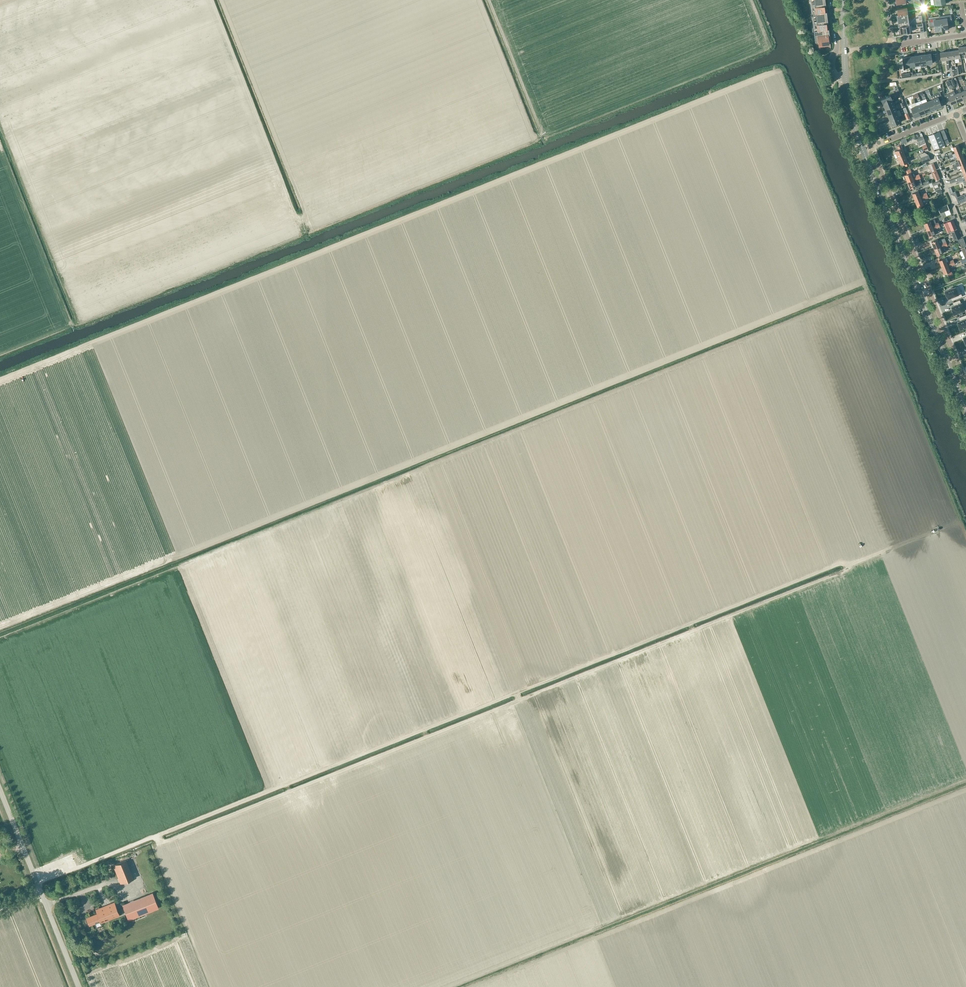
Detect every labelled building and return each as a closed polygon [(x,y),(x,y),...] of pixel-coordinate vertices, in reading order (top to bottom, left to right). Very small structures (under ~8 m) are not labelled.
[(826,6),(825,0),(814,2),(815,10),(825,9),(824,6),(826,6)] [(825,12),(825,9),(815,10),(816,19),(827,18),(827,12),(825,12)] [(940,17),(942,30),(948,29),(947,23),(952,22),(951,15),(940,17)] [(942,30),(940,17),(929,18),(930,25),(934,25),(935,31),(942,30)] [(828,23),(827,18),(816,19),(817,31),(827,30),(826,23),(828,23)] [(827,30),(817,31),(814,31),(815,42),(819,42),(819,45),(829,44),(829,40),(830,40),(829,29),(827,30)] [(958,47),(958,50),(959,55),(964,54),(965,58),(965,51),(965,46),(958,47)] [(947,52),(940,53),(941,60),(946,60),(946,63),(949,63),(948,59),(947,52)] [(955,94),(958,102),(964,99),(961,92),(960,88),(958,89),(959,93),(955,94)] [(952,104),(958,102),(955,94),(954,92),(945,95),(947,102),(950,101),(952,104)] [(894,99),(892,94),(881,98),(883,104),(894,99)] [(938,97),(933,99),(936,109),(942,106),(940,102),(943,100),(941,96),(938,97)] [(894,100),(894,99),(883,104),(885,109),(894,105),(892,100),(894,100)] [(933,99),(927,101),(931,111),(936,109),(933,99)] [(927,101),(922,104),(925,113),(931,111),(927,101)] [(922,104),(916,106),(920,115),(925,113),(922,104)] [(896,111),(894,105),(885,109),(887,114),(896,111)] [(916,106),(911,108),(915,117),(920,115),(916,106)] [(899,116),(896,111),(887,114),(889,120),(899,116)] [(901,122),(899,116),(889,120),(891,125),(901,122)] [(936,133),(941,146),(944,145),(949,143),(944,130),(936,133)] [(941,146),(936,133),(928,135),(934,149),(941,146)] [(922,146),(923,148),(927,146),(923,136),(917,139),(920,147),(922,146)] [(895,151),(898,158),(905,155),(901,145),(898,146),(899,149),(895,151)] [(955,153),(952,154),(954,158),(956,157),(957,159),(963,157),(960,151),(955,153)] [(905,155),(898,158),(901,165),(905,163),(906,166),(909,165),(905,155)] [(928,155),(920,158),(922,164),(931,160),(928,155)] [(953,168),(965,163),(963,157),(957,159),(959,162),(955,163),(956,164),(952,166),(953,168)] [(953,168),(954,171),(958,169),(958,170),(961,168),(962,172),(965,170),(965,165),(965,163),(953,168)] [(907,180),(907,182),(920,177),(919,174),(915,176),(913,172),(911,173),(909,169),(906,171),(907,174),(903,176),(905,180),(907,180)] [(962,172),(963,175),(949,181),(950,183),(965,177),(965,170),(962,172)] [(920,177),(907,182),(910,188),(915,186),(916,188),(923,185),(920,179),(921,179),(920,177)] [(950,183),(951,186),(963,182),(964,185),(965,185),(965,177),(950,183)] [(927,195),(926,193),(922,195),(920,190),(912,193),(915,200),(927,195)] [(927,195),(915,200),(918,207),(923,205),(922,200),(928,198),(927,195)] [(938,209),(940,213),(949,209),(948,205),(938,209)] [(924,223),(927,230),(939,225),(938,223),(936,224),(935,220),(930,221),(924,223)] [(948,222),(951,231),(957,229),(953,220),(948,222)] [(939,225),(927,230),(930,237),(935,234),(940,232),(938,229),(940,228),(939,225)] [(951,231),(955,240),(957,240),(960,238),(957,229),(951,231)] [(937,239),(931,242),(934,249),(946,244),(946,241),(944,238),(938,240),(937,239)] [(946,244),(934,249),(937,255),(943,253),(946,252),(944,247),(947,246),(946,244)] [(939,261),(942,267),(954,262),(953,260),(947,263),(945,258),(940,260),(939,261)] [(954,262),(942,267),(944,274),(946,273),(948,276),(953,274),(951,271),(950,271),(948,267),(955,265),(954,262)] [(949,290),(945,291),(947,296),(948,298),(951,297),(952,300),(962,296),(958,286),(953,288),(952,287),(948,289),(949,290)] [(954,306),(952,307),(953,309),(952,309),(954,314),(964,310),(961,303),(959,300),(953,303),(954,306)] [(958,322),(959,324),(958,325),(960,329),(965,327),(965,315),(959,318),(960,321),(958,322)] [(134,878),(128,863),(127,860),(113,865),(120,884),(134,878)] [(122,904),(128,920),(159,908),(153,892),(122,904)] [(96,909),(97,913),(86,918),(87,919),(86,920),(88,924),(89,924),(89,925),(100,921),(101,923),(119,915),(119,916),(120,916),(114,902),(96,910),(96,909)]
